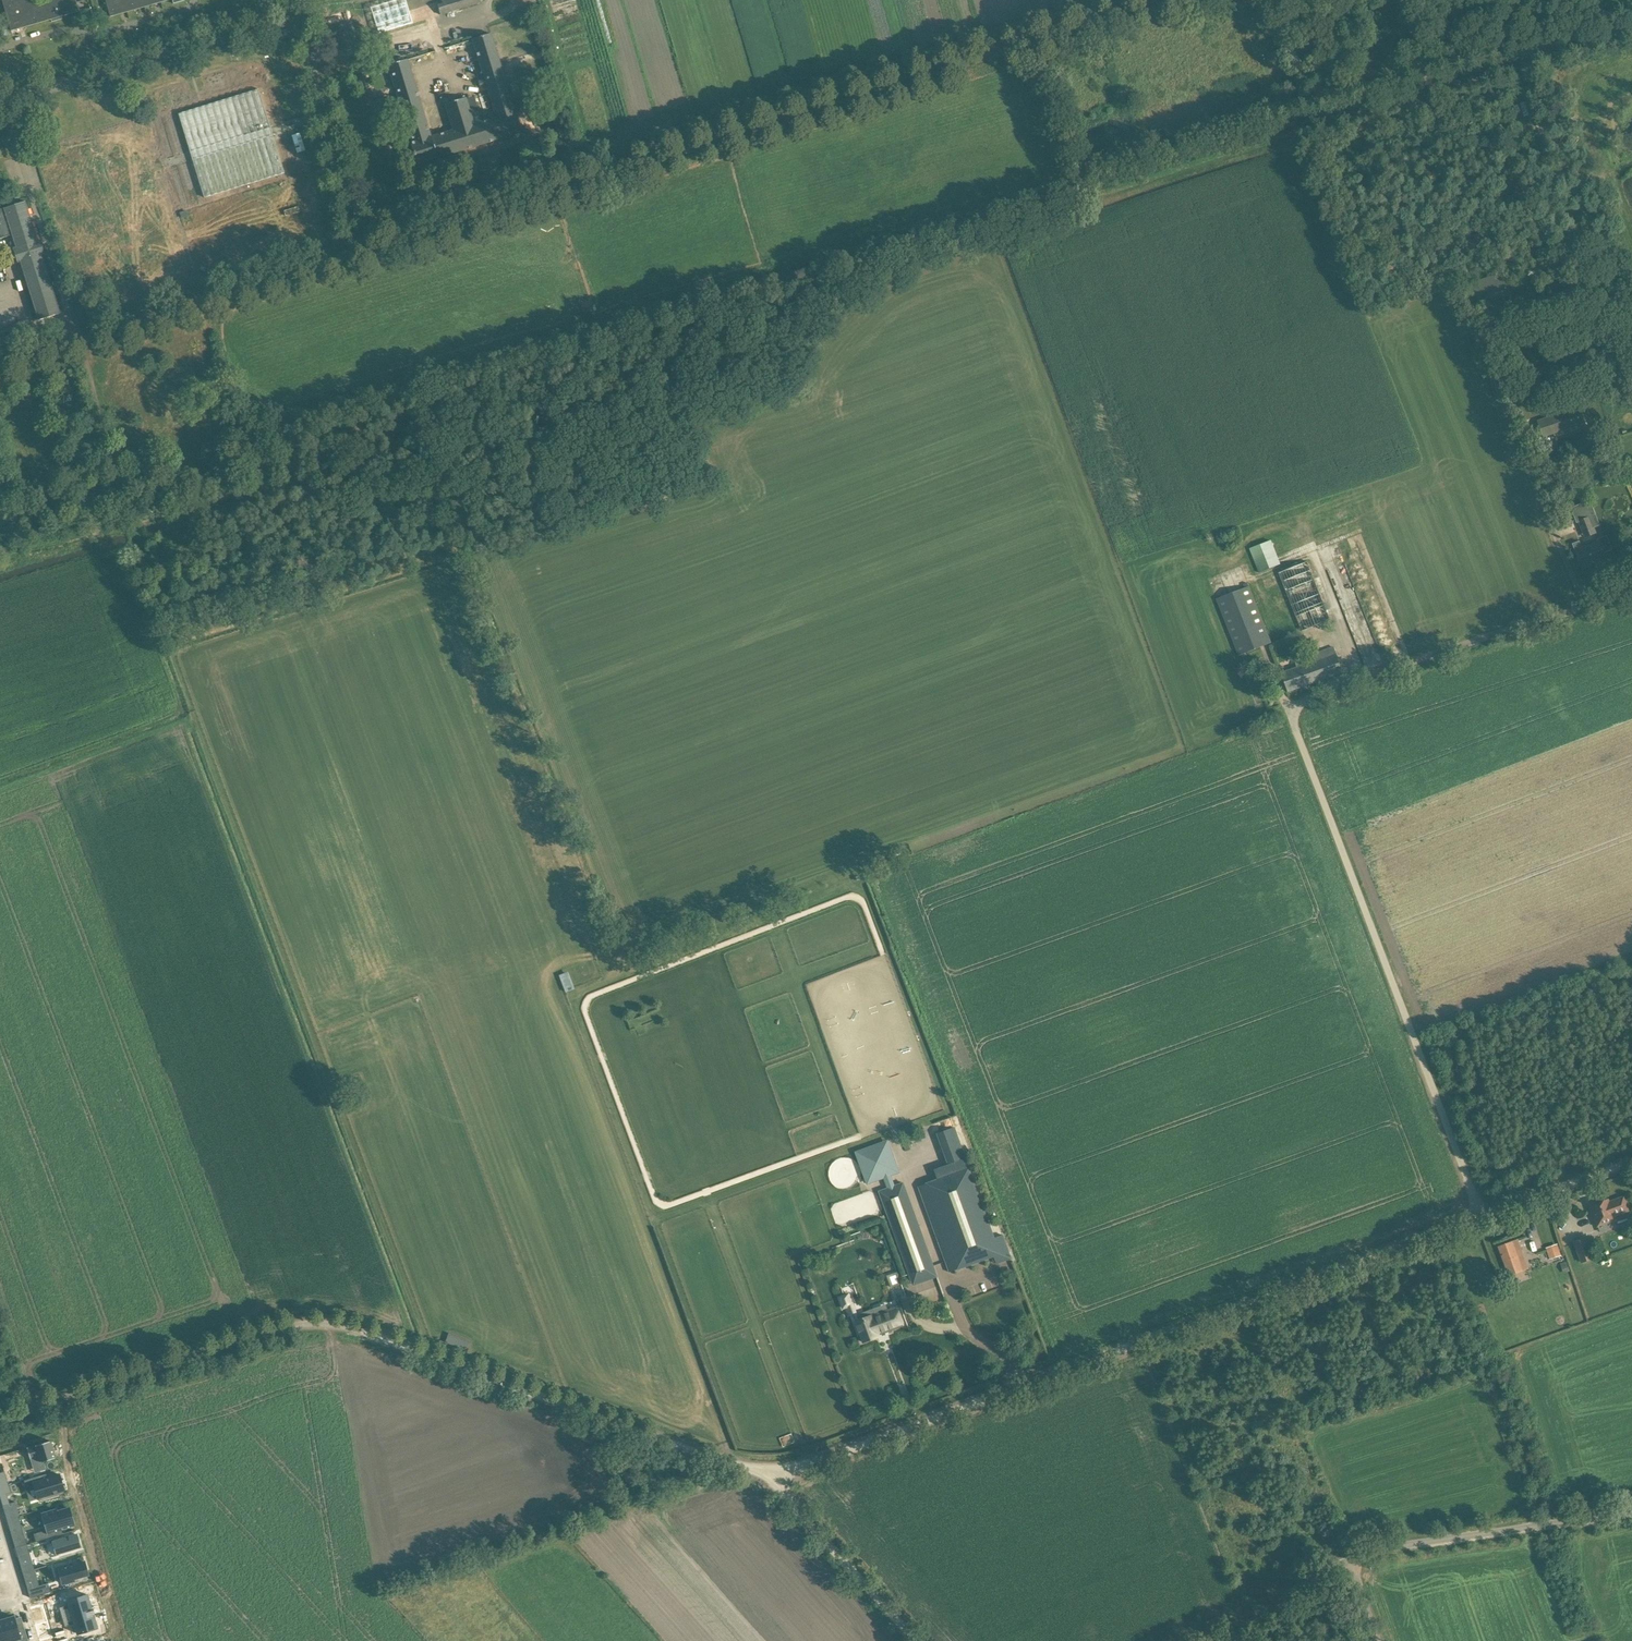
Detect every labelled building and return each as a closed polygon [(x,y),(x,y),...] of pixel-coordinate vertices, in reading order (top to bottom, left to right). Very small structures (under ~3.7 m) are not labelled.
[(9,24),(1,26),(5,37),(12,35),(11,31),(25,27),(51,20),(52,22),(63,19),(62,16),(79,11),(76,0),(38,0),(28,3),(27,0),(2,0),(9,24)] [(107,3),(107,6),(111,17),(122,13),(125,13),(137,9),(139,8),(142,8),(144,7),(146,6),(149,6),(154,4),(160,3),(169,0),(106,0),(107,3)] [(371,8),(378,34),(413,23),(406,0),(396,0),(371,8)] [(438,5),(441,15),(480,3),(480,0),(444,0),(443,1),(444,3),(438,5)] [(473,39),(474,44),(485,79),(478,81),(480,87),(487,85),(496,117),(474,123),(466,97),(446,104),(453,130),(431,137),(407,59),(388,65),(412,142),(411,143),(417,164),(522,132),(516,111),(515,111),(491,34),(473,39)] [(166,99),(160,101),(162,108),(168,107),(166,99)] [(226,113),(173,129),(183,157),(197,151),(194,146),(225,139),(256,158),(250,167),(259,172),(276,144),(226,113)] [(297,152),(305,151),(301,132),(293,134),(297,152)] [(85,167),(81,153),(70,157),(74,171),(85,167)] [(26,201),(0,209),(0,238),(12,235),(16,247),(13,247),(18,262),(21,261),(39,320),(62,313),(43,254),(45,254),(41,239),(39,240),(26,201)] [(1582,263),(1576,250),(1562,255),(1567,269),(1582,263)] [(1556,405),(1560,414),(1539,421),(1544,436),(1586,421),(1581,407),(1576,409),(1572,399),(1556,405)] [(1590,501),(1572,509),(1577,522),(1579,522),(1585,538),(1597,533),(1593,523),(1598,521),(1590,501)] [(1582,548),(1576,551),(1579,557),(1583,567),(1606,558),(1603,552),(1612,549),(1607,535),(1598,539),(1599,541),(1582,548)] [(1270,541),(1251,549),(1259,570),(1260,572),(1280,564),(1270,541)] [(1579,541),(1573,543),(1576,551),(1582,548),(1579,541)] [(1278,573),(1302,631),(1331,619),(1307,562),(1278,573)] [(1262,579),(1267,590),(1279,585),(1275,574),(1262,579)] [(1217,599),(1239,655),(1271,643),(1248,583),(1244,585),(1245,588),(1217,599)] [(1298,667),(1282,673),(1284,681),(1288,691),(1343,672),(1337,655),(1335,647),(1295,661),(1298,667)] [(566,971),(557,974),(562,992),(572,989),(566,971)] [(966,1158),(955,1127),(938,1133),(949,1164),(966,1158)] [(837,1185),(860,1178),(856,1163),(852,1164),(849,1156),(830,1162),(837,1185)] [(995,1238),(969,1168),(919,1186),(950,1272),(994,1256),(997,1263),(1011,1258),(1003,1235),(995,1238)] [(910,1275),(914,1285),(938,1276),(903,1183),(880,1191),(910,1275)] [(1631,1211),(1629,1206),(1625,1196),(1609,1202),(1608,1199),(1591,1206),(1599,1227),(1601,1232),(1609,1229),(1607,1224),(1617,1220),(1616,1217),(1631,1211)] [(1574,1242),(1582,1262),(1593,1258),(1585,1237),(1574,1242)] [(1499,1247),(1503,1257),(1510,1275),(1523,1270),(1521,1264),(1526,1262),(1518,1240),(1499,1247)] [(1547,1247),(1550,1259),(1561,1255),(1557,1244),(1547,1247)] [(1561,1263),(1564,1272),(1570,1270),(1567,1261),(1561,1263)] [(849,1294),(840,1297),(843,1306),(852,1303),(849,1294)] [(861,1333),(864,1342),(880,1336),(879,1334),(904,1325),(898,1306),(872,1315),(856,1320),(857,1323),(856,1324),(859,1334),(861,1333)] [(55,1457),(50,1440),(27,1447),(30,1459),(31,1459),(33,1464),(55,1457)] [(14,1454),(3,1456),(9,1481),(20,1479),(14,1454)] [(0,1472),(0,1487),(9,1484),(5,1471),(0,1472)] [(46,1473),(24,1480),(26,1488),(27,1491),(36,1488),(40,1501),(65,1493),(64,1490),(64,1489),(59,1475),(60,1475),(60,1474),(47,1478),(46,1473)] [(2,1502),(17,1496),(12,1483),(0,1488),(0,1496),(2,1502)] [(62,1529),(75,1525),(70,1508),(57,1511),(56,1509),(43,1513),(49,1536),(63,1533),(62,1529)] [(20,1530),(11,1533),(16,1547),(27,1544),(25,1536),(22,1537),(20,1530)] [(77,1534),(51,1541),(54,1554),(81,1547),(77,1534)] [(30,1553),(18,1556),(23,1573),(34,1569),(30,1553)] [(73,1562),(55,1567),(58,1579),(61,1578),(63,1584),(73,1581),(73,1583),(88,1579),(87,1575),(89,1574),(85,1561),(74,1564),(73,1562)] [(34,1569),(23,1573),(28,1589),(39,1586),(34,1569)] [(69,1605),(60,1607),(65,1626),(74,1623),(78,1633),(97,1628),(94,1616),(96,1616),(95,1615),(94,1615),(92,1611),(94,1610),(94,1609),(92,1610),(87,1594),(68,1600),(69,1605)] [(2,1620),(8,1640),(29,1640),(25,1628),(19,1630),(14,1616),(2,1620)] [(2,1620),(0,1620),(0,1640),(8,1640),(2,1620)] [(47,1620),(35,1624),(40,1640),(52,1636),(47,1620)]
